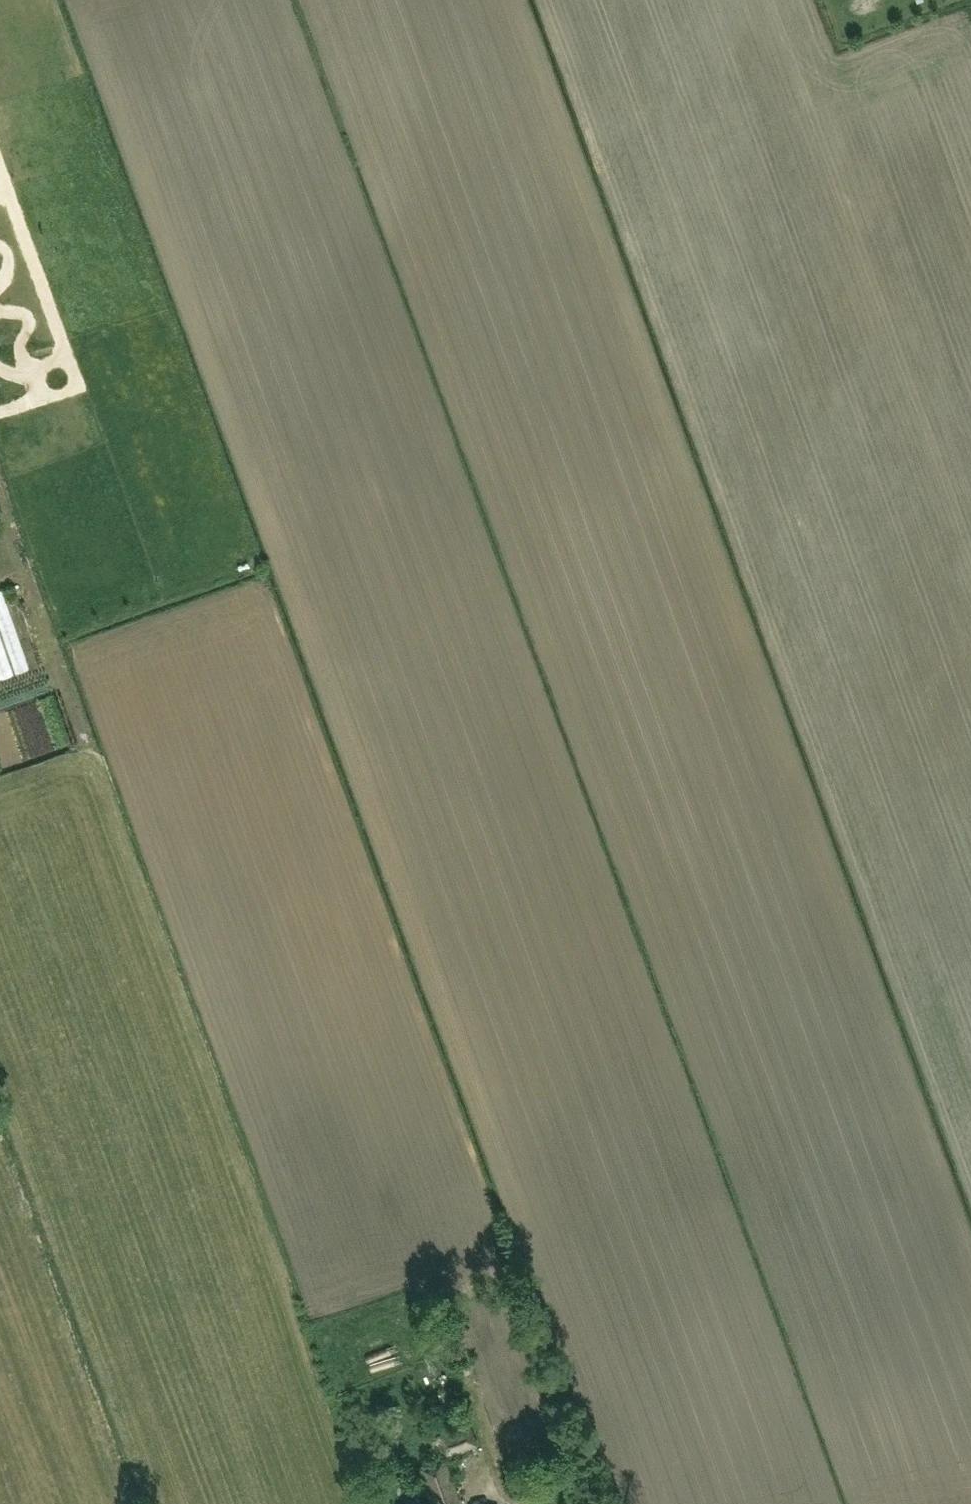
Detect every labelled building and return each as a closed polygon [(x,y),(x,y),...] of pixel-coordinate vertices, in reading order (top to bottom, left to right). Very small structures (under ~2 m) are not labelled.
[(19,590),(4,597),(12,613),(27,606),(19,590)] [(0,619),(0,646),(14,644),(11,617),(0,619)] [(437,1434),(446,1458),(478,1447),(469,1423),(437,1434)] [(434,1503),(461,1503),(444,1459),(420,1468),(434,1503)] [(408,1496),(401,1475),(393,1478),(401,1499),(408,1496)] [(418,1495),(394,1503),(422,1503),(418,1495)]
